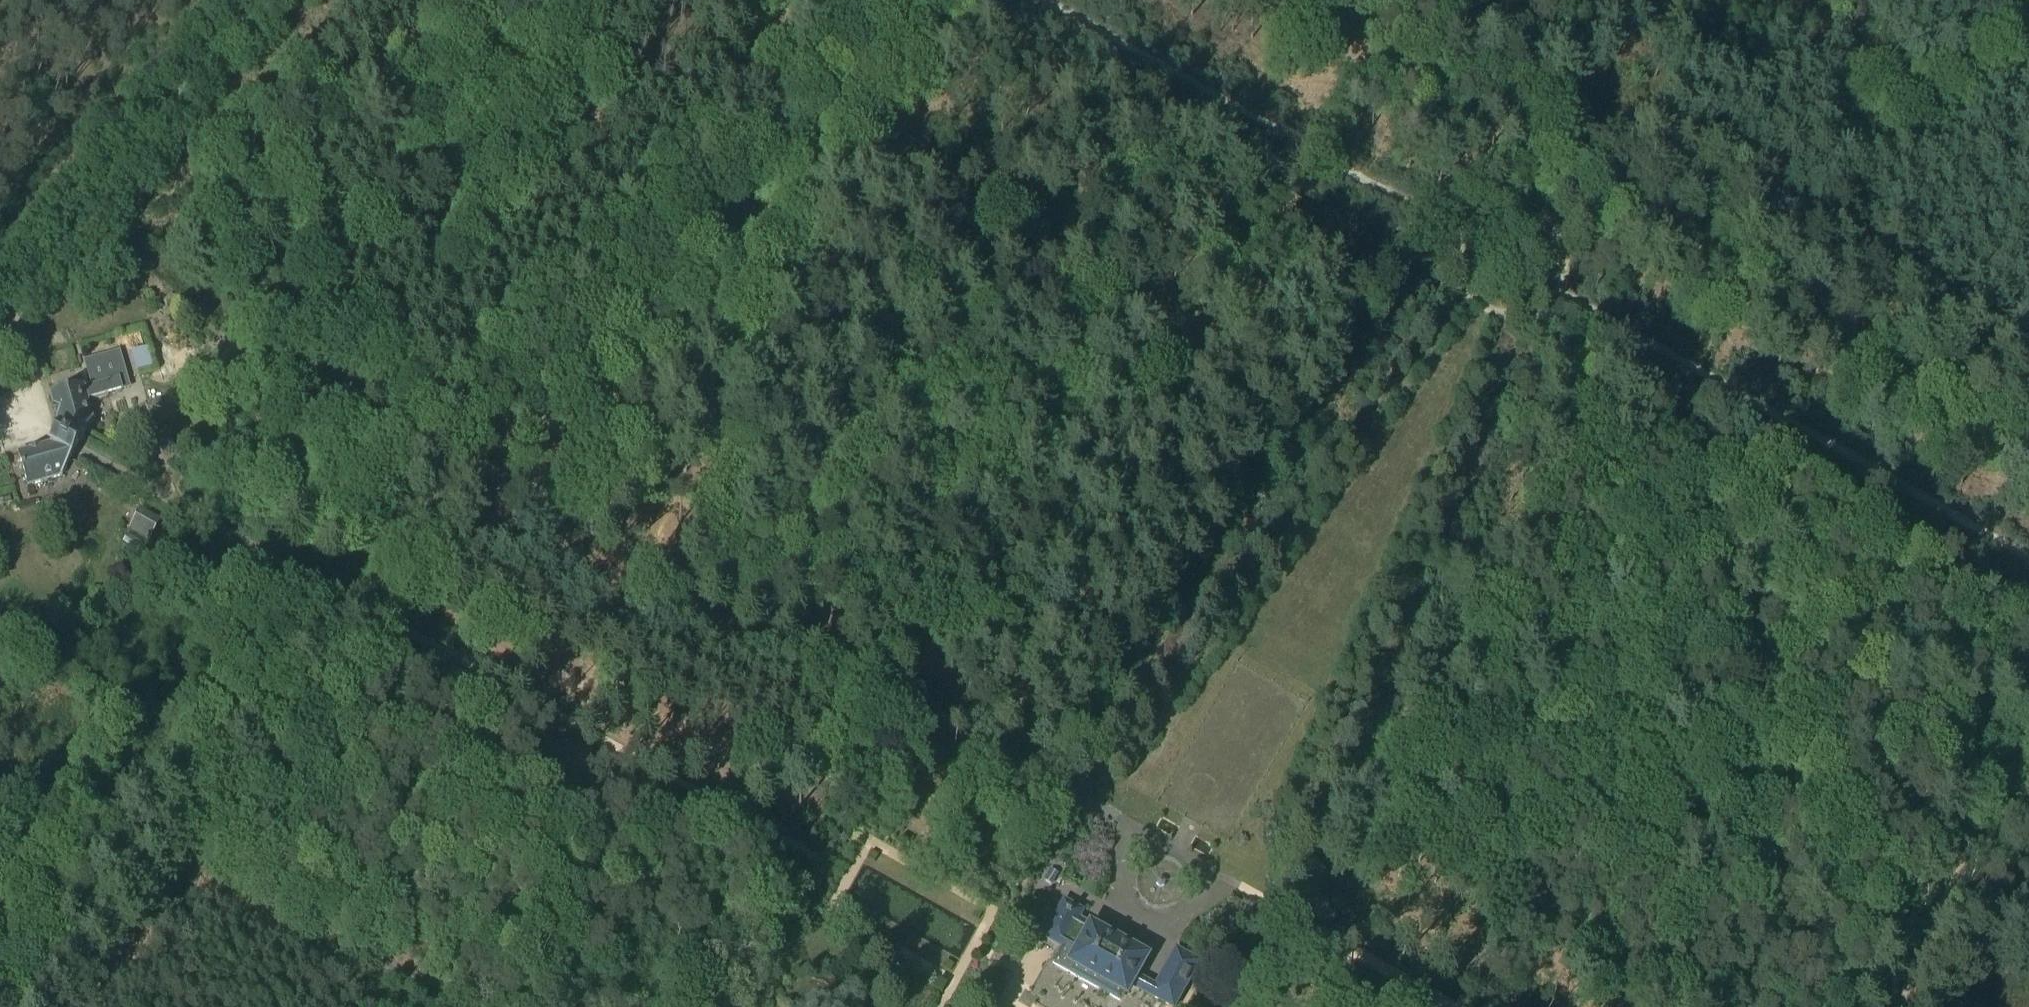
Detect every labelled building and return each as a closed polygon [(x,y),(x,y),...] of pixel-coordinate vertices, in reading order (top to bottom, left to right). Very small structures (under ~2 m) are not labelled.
[(173,310),(181,303),(171,293),(163,301),(173,310)] [(114,359),(87,366),(91,384),(118,376),(114,359)] [(87,400),(128,389),(125,378),(84,390),(83,386),(50,396),(60,430),(55,437),(50,445),(17,455),(26,488),(60,478),(77,450),(93,424),(87,400)] [(149,538),(159,520),(142,510),(131,528),(149,538)] [(1043,880),(1051,884),(1056,875),(1049,870),(1043,880)] [(1044,938),(1075,956),(1070,964),(1099,980),(1098,988),(1109,994),(1115,989),(1125,995),(1130,987),(1165,1006),(1177,1006),(1202,961),(1176,947),(1155,984),(1137,974),(1146,959),(1120,944),(1120,939),(1110,934),(1106,937),(1078,921),(1083,912),(1063,901),(1044,938)]
